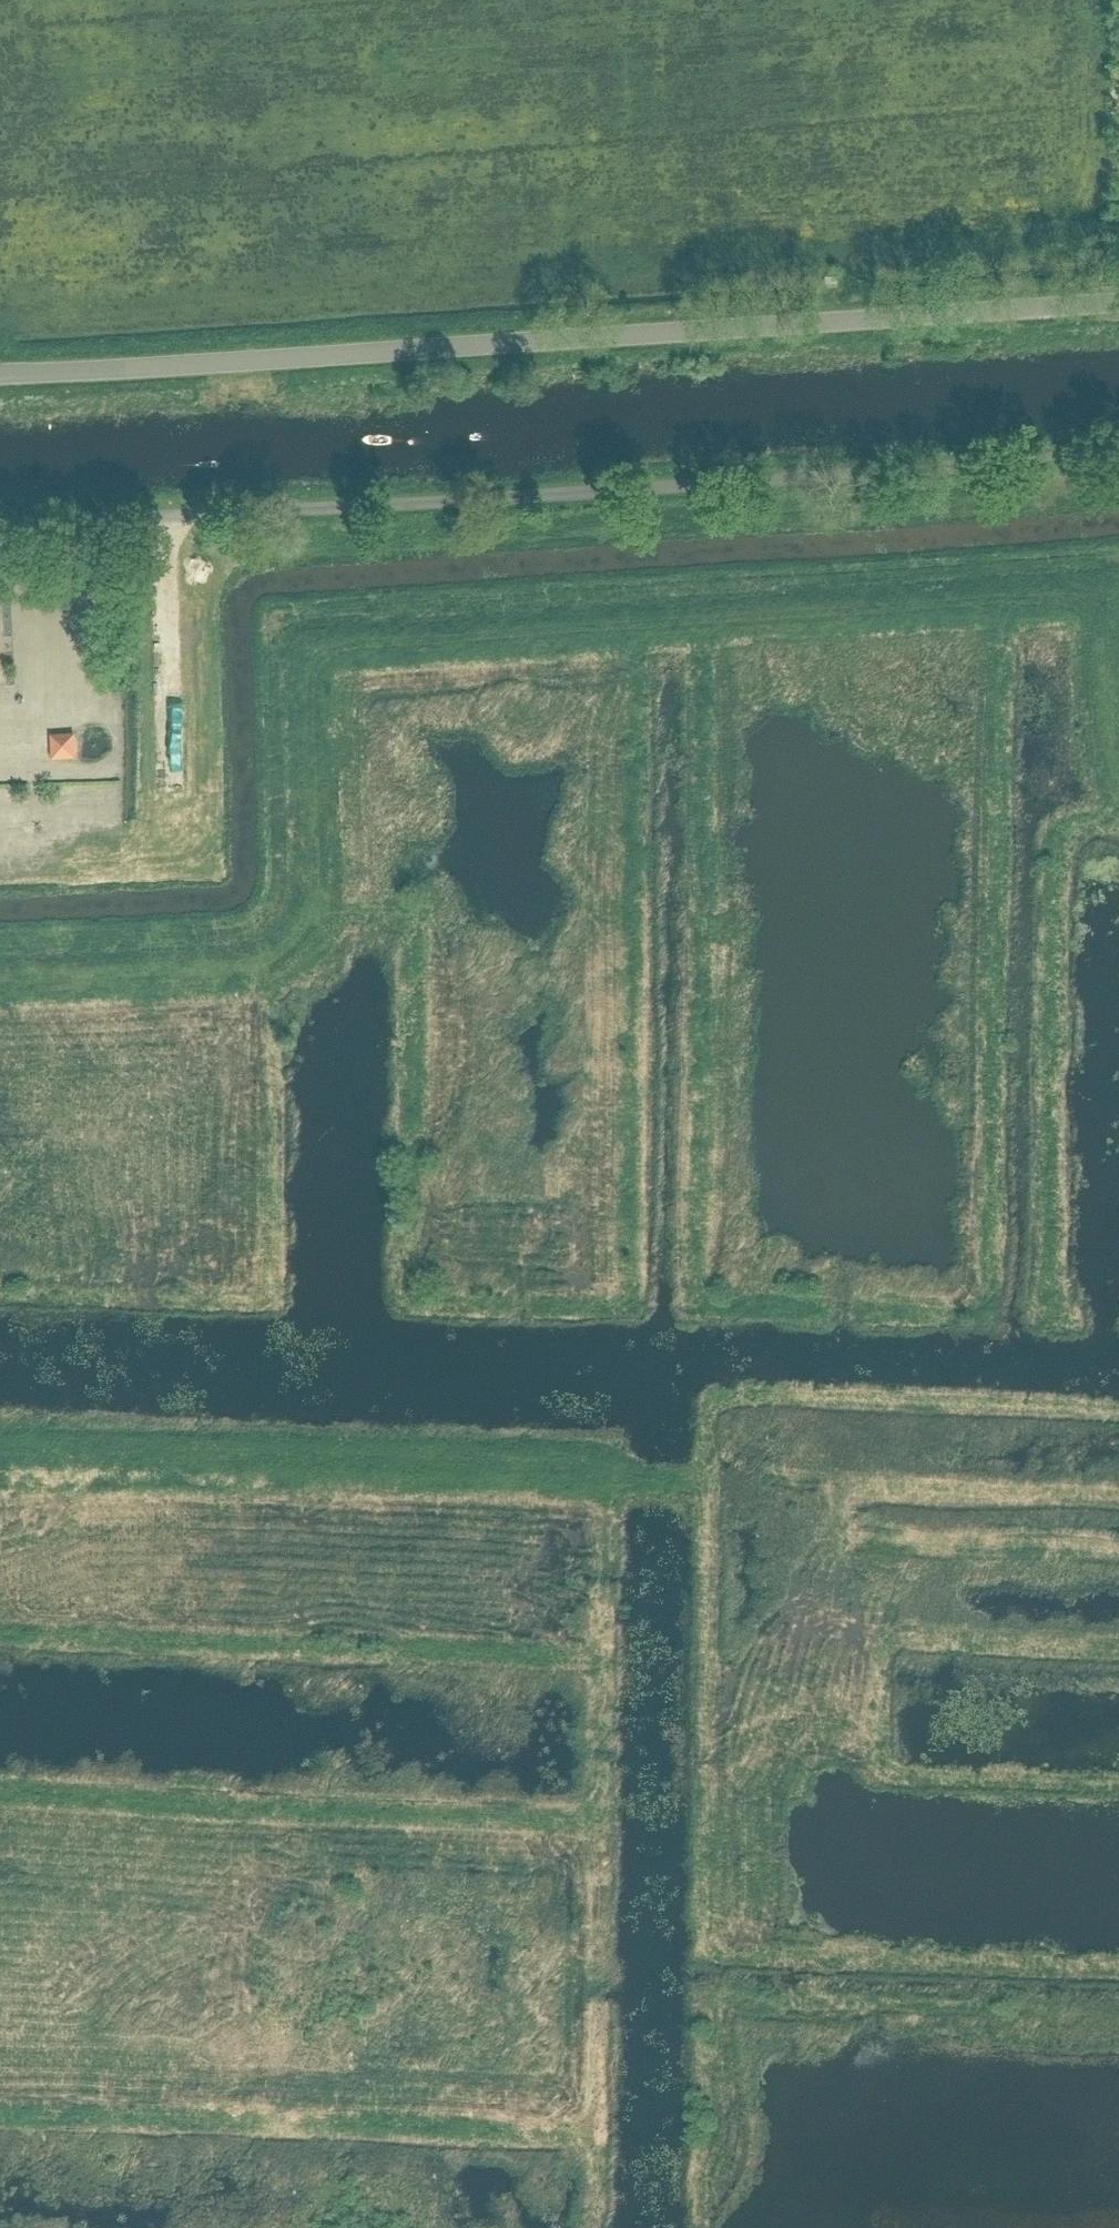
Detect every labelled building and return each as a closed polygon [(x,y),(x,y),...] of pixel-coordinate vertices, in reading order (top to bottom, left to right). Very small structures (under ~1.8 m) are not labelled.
[(43,737),(43,760),(70,760),(71,737),(43,737)]
